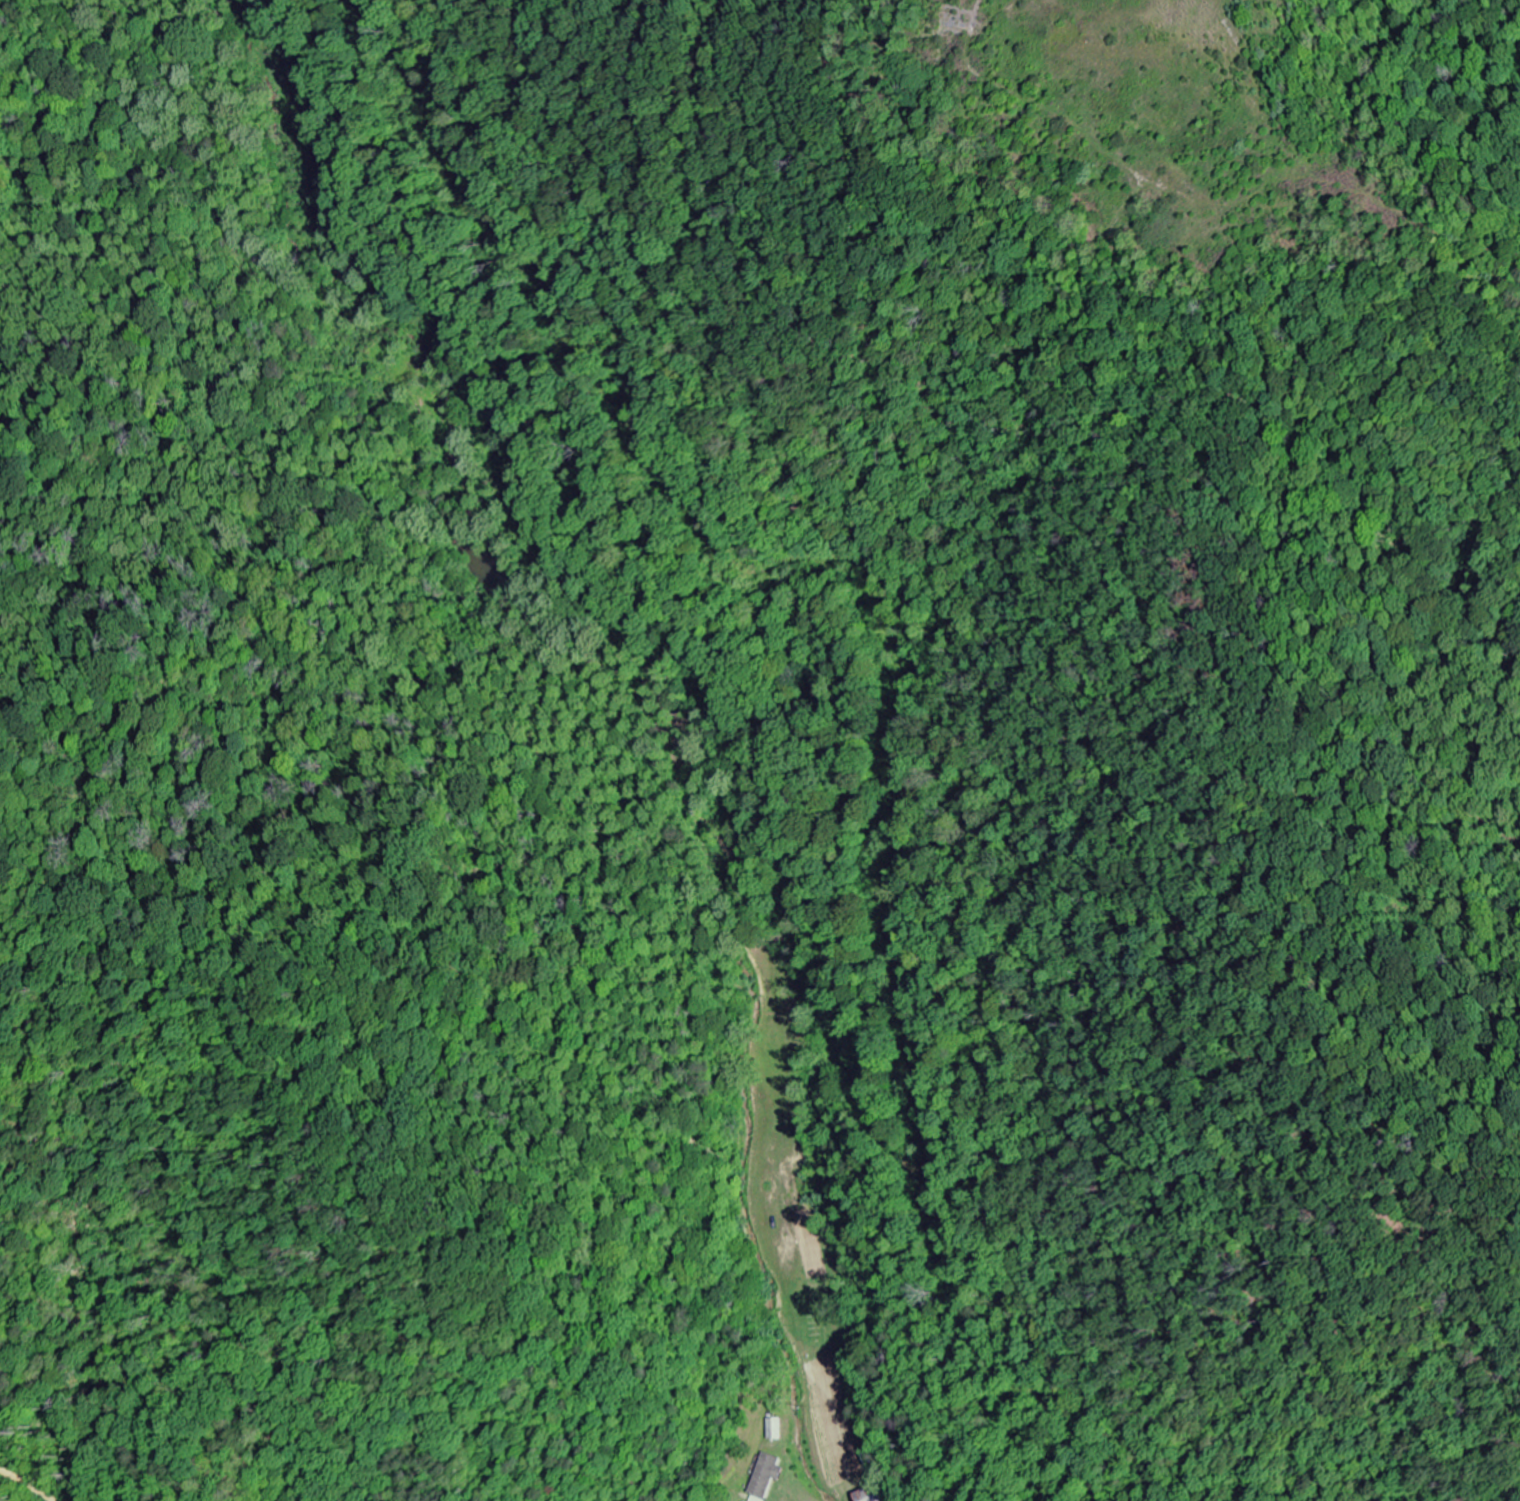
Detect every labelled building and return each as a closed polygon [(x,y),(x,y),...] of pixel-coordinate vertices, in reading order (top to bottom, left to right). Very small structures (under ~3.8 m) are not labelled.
[(769,1439),(784,1439),(784,1418),(769,1418),(769,1439)] [(752,1495),(769,1500),(775,1479),(782,1481),(785,1468),(780,1467),(783,1457),(763,1452),(752,1495)] [(877,1483),(855,1495),(858,1500),(886,1500),(877,1483)]
